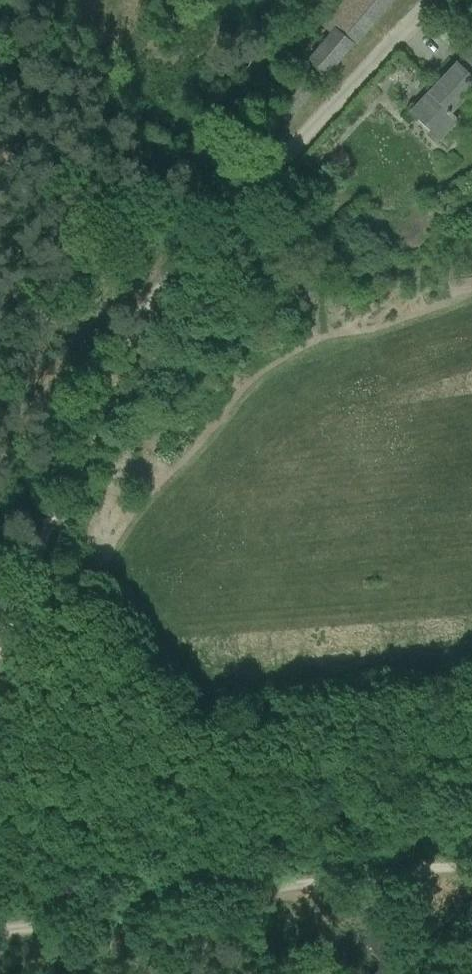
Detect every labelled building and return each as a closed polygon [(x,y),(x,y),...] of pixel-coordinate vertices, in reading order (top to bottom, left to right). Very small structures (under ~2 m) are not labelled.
[(354,43),(340,31),(330,23),(304,54),(327,74),(354,43)] [(425,126),(440,140),(459,119),(452,112),(471,90),(471,46),(410,112),(425,126)]
